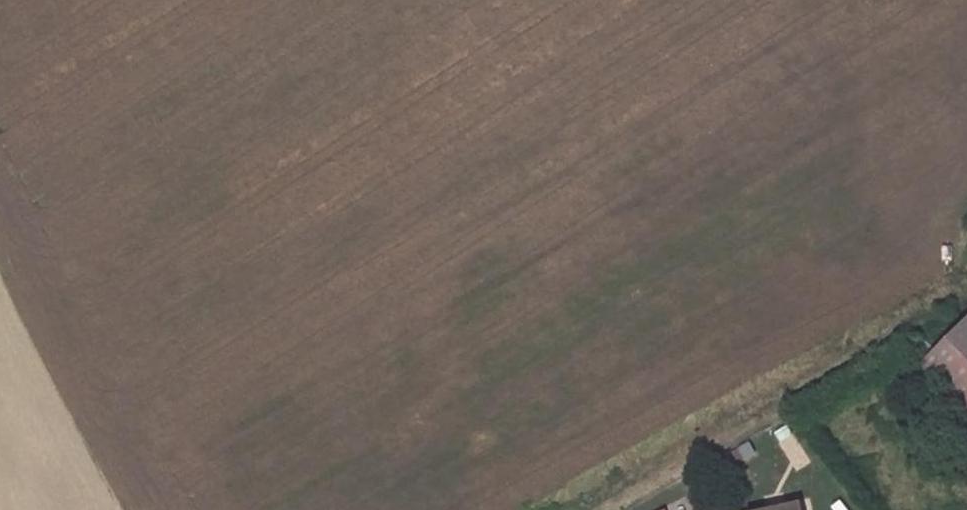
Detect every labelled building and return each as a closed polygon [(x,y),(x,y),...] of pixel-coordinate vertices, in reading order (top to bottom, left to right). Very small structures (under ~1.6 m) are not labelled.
[(920,368),(966,415),(966,320),(935,352),(922,339),(914,348),(927,361),(920,368)]
